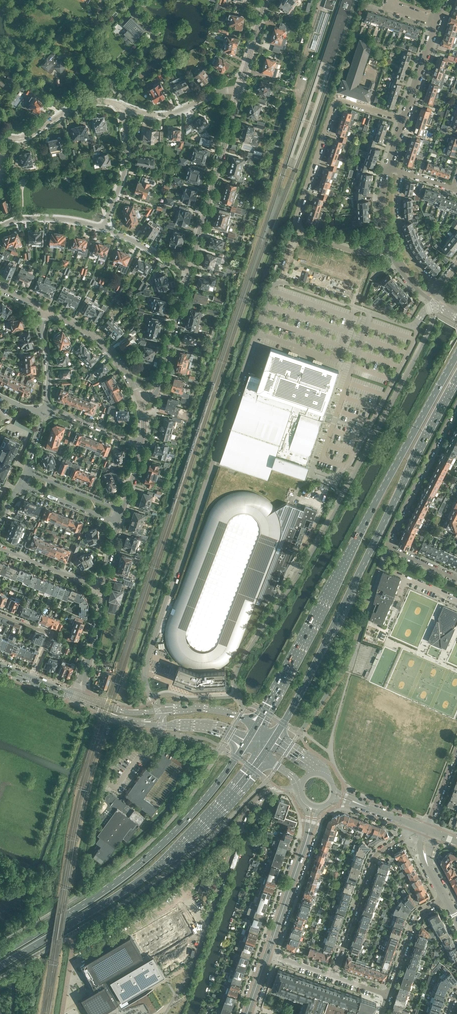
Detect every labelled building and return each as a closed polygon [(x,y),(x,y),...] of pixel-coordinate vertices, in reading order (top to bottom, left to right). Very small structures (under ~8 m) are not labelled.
[(127,11),(134,4),(129,0),(123,7),(127,11)] [(287,0),(282,0),(281,1),(282,2),(279,5),(281,7),(281,8),(283,9),(282,10),(285,11),(286,12),(287,11),(289,12),(294,5),(287,0)] [(365,19),(364,22),(370,25),(371,21),(374,13),(373,13),(374,13),(371,12),(368,11),(365,19)] [(370,25),(369,27),(371,27),(372,25),(376,26),(377,23),(380,15),(379,15),(379,14),(377,14),(376,14),(374,13),(371,21),(370,25)] [(236,28),(241,29),(244,21),(244,17),(232,14),(230,14),(229,18),(231,18),(230,24),(236,26),(236,28)] [(380,15),(377,23),(376,26),(378,26),(379,24),(383,25),(385,17),(385,16),(382,15),(382,16),(380,15)] [(449,22),(456,25),(456,18),(452,17),(450,16),(448,22),(449,22)] [(131,17),(123,25),(128,29),(124,34),(133,42),(145,29),(131,17)] [(385,17),(383,25),(382,28),(384,28),(385,26),(388,27),(391,19),(391,18),(388,17),(388,18),(385,17)] [(391,19),(388,27),(388,30),(386,33),(388,34),(389,30),(393,31),(394,29),(397,21),(396,21),(397,20),(394,19),(394,20),(391,19)] [(397,21),(394,29),(393,31),(399,33),(400,31),(402,23),(402,22),(399,21),(399,22),(397,21)] [(447,28),(456,31),(456,25),(449,22),(447,28)] [(402,23),(400,31),(398,36),(400,37),(402,31),(406,33),(408,25),(408,24),(405,23),(405,24),(402,23)] [(408,25),(406,33),(411,34),(414,27),(414,26),(411,25),(411,26),(408,25)] [(273,35),(283,37),(285,30),(276,27),(273,35)] [(414,27),(411,34),(416,36),(416,35),(417,36),(419,32),(420,29),(419,29),(420,28),(414,27)] [(445,34),(455,37),(456,37),(456,33),(456,31),(447,28),(445,34)] [(442,39),(452,42),(453,43),(456,44),(456,41),(456,38),(455,37),(445,34),(443,39),(442,39)] [(225,43),(237,45),(239,38),(234,37),(230,36),(230,37),(226,36),(223,35),(222,38),(225,38),(225,43)] [(271,41),(271,44),(275,45),(276,42),(281,44),(283,37),(273,35),(271,41)] [(343,79),(339,91),(368,101),(374,82),(372,81),(369,88),(358,84),(372,43),(360,39),(346,80),(343,79)] [(455,43),(452,42),(442,39),(440,45),(444,46),(443,47),(446,48),(447,47),(450,48),(451,46),(453,47),(455,43)] [(318,51),(320,42),(316,41),(316,42),(312,41),(311,49),(318,51)] [(237,45),(225,43),(224,45),(223,45),(222,48),(224,49),(224,50),(227,51),(235,53),(237,45)] [(53,52),(41,65),(51,73),(56,68),(62,73),(68,66),(60,60),(59,61),(55,58),(59,54),(56,51),(57,50),(56,49),(55,50),(54,50),(52,49),(51,51),(53,52)] [(403,52),(401,59),(408,62),(409,59),(410,59),(411,57),(410,56),(411,55),(410,55),(411,52),(404,50),(404,51),(403,52)] [(217,68),(220,69),(220,70),(221,72),(222,72),(223,71),(224,72),(226,68),(227,69),(230,63),(227,61),(227,60),(223,58),(223,59),(219,57),(216,56),(214,58),(215,59),(213,62),(215,63),(214,65),(218,67),(217,68)] [(438,58),(436,64),(445,67),(446,63),(447,63),(448,61),(453,62),(453,61),(453,60),(444,57),(443,59),(438,58)] [(267,58),(265,65),(275,68),(277,68),(278,64),(276,63),(277,60),(267,58)] [(401,59),(399,65),(407,67),(407,65),(408,65),(409,62),(408,62),(401,59)] [(445,67),(436,64),(434,70),(443,73),(445,67)] [(265,65),(262,73),(270,75),(269,79),(274,80),(275,77),(272,76),(275,68),(265,65)] [(399,65),(397,71),(405,73),(406,71),(405,70),(407,67),(399,65)] [(196,76),(199,81),(198,82),(201,85),(202,84),(203,84),(211,77),(208,74),(209,73),(205,68),(196,76)] [(443,73),(434,70),(432,76),(437,77),(436,81),(445,84),(446,81),(443,80),(443,79),(441,78),(443,73)] [(395,76),(394,79),(399,81),(400,78),(403,79),(404,76),(405,73),(397,71),(395,76)] [(178,78),(184,92),(190,88),(184,75),(178,78)] [(184,92),(178,78),(170,82),(172,86),(173,85),(177,95),(184,92)] [(391,82),(389,87),(391,88),(399,91),(400,88),(401,86),(401,85),(398,84),(398,83),(399,81),(394,79),(393,82),(391,82)] [(153,85),(154,86),(148,90),(155,102),(165,96),(162,90),(164,89),(160,81),(153,85)] [(257,88),(256,93),(266,95),(267,96),(269,90),(271,91),(273,84),(269,83),(261,81),(260,85),(260,87),(257,88)] [(430,82),(428,88),(437,91),(439,85),(442,86),(443,85),(444,86),(445,84),(436,81),(435,84),(430,82)] [(37,94),(31,90),(32,89),(28,86),(24,92),(28,94),(29,93),(30,94),(29,94),(32,96),(29,100),(30,100),(27,104),(26,104),(26,106),(27,108),(29,108),(30,107),(34,110),(33,112),(37,115),(38,113),(39,113),(42,109),(41,109),(44,103),(39,100),(35,97),(37,94)] [(389,87),(387,93),(390,94),(397,96),(398,94),(399,94),(399,91),(391,88),(389,87)] [(426,94),(435,97),(437,98),(438,97),(438,96),(438,95),(439,92),(437,92),(437,91),(428,88),(426,94)] [(61,96),(64,101),(70,98),(67,92),(61,96)] [(11,104),(16,108),(23,97),(17,94),(11,104)] [(388,100),(395,102),(396,102),(397,99),(396,99),(397,96),(390,94),(388,100)] [(435,97),(426,94),(424,101),(429,102),(428,104),(433,106),(433,105),(434,104),(436,104),(437,102),(435,101),(434,101),(435,97)] [(386,105),(386,106),(394,108),(395,105),(394,105),(395,102),(388,100),(386,105)] [(249,110),(260,113),(262,106),(251,103),(250,107),(249,107),(249,108),(250,109),(249,110)] [(421,108),(420,114),(428,117),(429,114),(430,114),(432,110),(432,109),(427,108),(427,110),(421,108)] [(260,113),(249,110),(248,111),(248,113),(248,116),(258,119),(260,113)] [(343,113),(342,116),(350,119),(352,120),(353,118),(353,115),(355,111),(354,111),(352,110),(352,112),(351,113),(349,113),(348,112),(344,111),(343,113)] [(420,114),(418,120),(426,123),(428,117),(420,114)] [(98,116),(94,117),(98,134),(101,134),(100,130),(103,129),(103,132),(104,132),(104,133),(105,133),(105,134),(106,134),(107,134),(108,133),(109,133),(109,132),(110,131),(110,130),(108,121),(107,121),(106,120),(105,120),(104,117),(104,116),(98,117),(98,116)] [(342,116),(340,122),(348,125),(350,119),(342,116)] [(194,128),(197,127),(199,130),(201,131),(204,129),(203,127),(208,124),(204,117),(202,119),(201,117),(194,122),(193,120),(190,122),(191,124),(189,125),(192,129),(194,128)] [(380,124),(378,129),(385,131),(387,125),(385,124),(386,121),(379,119),(378,122),(380,123),(380,124)] [(418,120),(416,126),(424,129),(426,123),(418,120)] [(340,122),(338,128),(346,131),(349,131),(350,129),(351,126),(348,125),(340,122)] [(241,131),(258,135),(258,133),(254,132),(255,127),(243,124),(242,124),(241,128),(242,128),(241,131)] [(78,126),(81,140),(82,142),(88,140),(89,142),(92,141),(91,135),(88,136),(87,130),(86,125),(82,126),(81,126),(78,126)] [(81,140),(78,126),(76,127),(76,128),(75,126),(74,126),(73,126),(73,127),(73,128),(72,128),(73,133),(72,133),(74,140),(78,139),(78,138),(79,138),(80,140),(81,140)] [(424,129),(416,126),(414,132),(418,134),(418,136),(421,137),(427,139),(428,136),(422,135),(424,129)] [(168,134),(168,139),(180,139),(180,129),(176,129),(175,128),(172,128),(171,129),(171,130),(169,130),(168,134)] [(349,131),(346,131),(338,128),(336,134),(341,135),(340,138),(346,140),(348,137),(349,131)] [(147,135),(144,135),(144,137),(143,137),(143,139),(143,140),(143,141),(154,143),(155,137),(158,137),(159,131),(147,130),(147,135)] [(239,136),(239,138),(239,139),(241,139),(242,139),(245,140),(246,141),(248,141),(249,141),(251,141),(251,142),(250,144),(253,145),(253,143),(257,144),(259,136),(258,135),(241,131),(240,135),(239,136)] [(370,138),(369,142),(375,144),(376,141),(381,142),(383,137),(376,134),(374,133),(372,139),(370,138)] [(209,146),(211,139),(201,136),(199,143),(209,146)] [(449,142),(456,145),(456,138),(452,136),(451,137),(450,138),(448,137),(447,141),(449,142)] [(51,153),(58,152),(59,153),(60,156),(61,158),(62,158),(63,159),(64,158),(65,157),(66,156),(66,155),(66,153),(65,153),(63,152),(62,151),(60,144),(62,144),(61,138),(61,137),(60,137),(59,137),(58,137),(57,139),(48,141),(51,153)] [(335,139),(333,145),(341,148),(344,149),(346,140),(340,138),(339,141),(335,139)] [(411,139),(409,144),(418,147),(420,148),(421,145),(422,145),(422,144),(422,143),(422,142),(423,140),(420,139),(417,138),(416,140),(411,139)] [(95,144),(96,150),(105,149),(103,142),(95,144)] [(367,152),(368,152),(378,156),(378,155),(379,154),(379,153),(379,152),(380,149),(374,147),(375,144),(369,142),(368,145),(369,146),(367,152)] [(447,148),(455,150),(456,145),(449,142),(447,148)] [(409,144),(407,150),(416,153),(421,155),(422,153),(419,152),(420,151),(420,150),(420,149),(420,148),(418,147),(409,144)] [(333,145),(331,151),(339,153),(341,148),(333,145)] [(195,148),(194,150),(196,151),(195,154),(207,158),(208,154),(210,155),(211,151),(195,146),(195,148)] [(446,153),(446,152),(446,153),(453,156),(455,150),(447,148),(446,147),(444,153),(446,153)] [(407,150),(405,156),(414,159),(415,156),(420,157),(421,155),(416,153),(407,150)] [(331,151),(329,157),(337,159),(339,153),(331,151)] [(33,163),(34,162),(35,161),(35,158),(34,158),(32,158),(31,152),(24,153),(23,152),(21,153),(21,154),(20,154),(23,168),(26,167),(26,165),(33,163)] [(367,152),(365,158),(376,161),(377,159),(378,158),(378,157),(378,156),(369,153),(367,152)] [(96,164),(94,164),(95,168),(104,166),(104,165),(111,164),(110,159),(108,159),(107,153),(102,154),(103,156),(96,157),(97,159),(95,160),(96,164)] [(207,158),(195,154),(194,158),(192,157),(191,160),(200,163),(207,165),(208,161),(206,161),(207,158)] [(152,168),(154,159),(138,156),(137,165),(144,167),(145,168),(148,169),(149,167),(152,168)] [(414,159),(405,156),(403,163),(408,164),(408,167),(412,168),(413,167),(413,166),(414,163),(413,163),(414,159)] [(232,164),(241,166),(242,163),(245,164),(246,161),(234,157),(232,164)] [(339,160),(337,159),(329,157),(327,162),(331,164),(330,167),(336,169),(338,166),(337,165),(339,160)] [(361,163),(360,167),(366,169),(367,165),(374,167),(375,164),(376,164),(376,163),(376,162),(376,161),(367,158),(365,164),(361,163)] [(428,161),(428,162),(425,170),(431,172),(434,164),(431,163),(431,162),(429,162),(428,161)] [(434,164),(431,172),(437,174),(440,166),(436,165),(437,164),(434,163),(434,164)] [(230,169),(240,172),(241,166),(232,164),(230,169)] [(440,165),(440,166),(437,174),(443,176),(445,168),(442,167),(442,166),(440,165)] [(356,166),(356,169),(359,170),(359,172),(361,172),(360,179),(371,181),(372,175),(365,173),(366,169),(360,167),(356,166)] [(445,167),(445,168),(443,176),(448,177),(450,177),(450,175),(449,174),(451,168),(448,166),(448,168),(445,167)] [(190,174),(202,177),(203,173),(202,173),(203,171),(190,167),(189,170),(191,171),(190,174)] [(325,168),(323,174),(331,177),(333,171),(336,171),(336,169),(330,167),(329,170),(325,168)] [(230,169),(229,175),(238,178),(237,180),(243,182),(243,180),(244,179),(244,177),(242,176),(243,173),(240,172),(230,169)] [(202,177),(190,174),(189,178),(187,177),(186,180),(193,182),(192,182),(202,185),(203,181),(201,180),(202,177)] [(323,174),(321,180),(329,182),(331,178),(336,180),(337,178),(331,177),(323,174)] [(137,184),(137,186),(137,187),(148,191),(150,184),(152,185),(153,185),(155,185),(155,184),(155,183),(155,181),(154,181),(145,178),(143,183),(139,181),(138,184),(137,184)] [(360,179),(358,185),(370,187),(371,181),(360,179)] [(321,180),(319,185),(327,188),(329,182),(321,180)] [(406,186),(406,187),(414,189),(414,185),(415,186),(416,186),(417,183),(407,181),(406,183),(405,186),(406,186)] [(227,183),(225,190),(236,193),(237,193),(238,189),(239,187),(238,186),(227,183)] [(319,185),(317,191),(322,193),(321,195),(327,197),(328,194),(328,195),(330,189),(327,188),(319,185)] [(355,193),(355,196),(361,197),(362,192),(369,193),(370,187),(358,185),(357,191),(357,193),(355,193)] [(136,190),(135,193),(139,194),(139,195),(142,196),(142,198),(148,200),(149,196),(149,195),(150,194),(150,192),(148,191),(137,187),(137,188),(136,188),(135,190),(136,190)] [(185,195),(195,198),(197,191),(185,187),(184,190),(186,191),(185,195)] [(424,195),(423,198),(423,199),(425,200),(425,199),(428,200),(432,190),(429,189),(429,190),(426,189),(424,195)] [(236,193),(225,190),(224,195),(236,199),(236,198),(237,195),(236,195),(236,193)] [(432,190),(428,200),(434,202),(437,192),(434,191),(432,191),(432,190)] [(437,192),(434,202),(438,203),(436,208),(438,209),(438,206),(439,206),(442,194),(440,194),(441,193),(437,192)] [(442,194),(439,206),(444,208),(447,199),(445,198),(445,196),(442,196),(443,194),(442,194)] [(195,198),(185,195),(184,198),(182,198),(181,201),(193,204),(195,198)] [(224,195),(222,201),(233,204),(232,208),(241,211),(244,212),(245,209),(237,207),(239,199),(236,198),(236,199),(224,195)] [(315,197),(313,202),(322,205),(324,200),(326,200),(328,201),(329,198),(328,198),(327,197),(321,195),(320,198),(315,197)] [(0,199),(0,203),(3,212),(10,209),(5,196),(2,198),(0,199)] [(361,197),(355,196),(355,199),(357,199),(357,201),(357,208),(368,207),(368,201),(361,201),(361,197)] [(447,199),(444,208),(450,210),(453,200),(450,199),(449,200),(447,199)] [(313,202),(311,208),(320,211),(322,205),(313,202)] [(124,213),(125,218),(139,213),(139,212),(138,211),(138,210),(136,210),(134,210),(133,206),(132,206),(131,205),(129,206),(128,205),(124,207),(125,209),(124,209),(125,213),(124,213)] [(178,215),(189,219),(191,212),(179,208),(178,211),(177,211),(176,215),(178,215)] [(220,209),(218,215),(230,219),(231,215),(232,216),(233,212),(240,214),(241,211),(232,208),(231,211),(230,211),(230,212),(220,209)] [(310,211),(309,213),(310,213),(309,214),(314,216),(317,217),(318,217),(320,217),(320,218),(322,212),(319,211),(311,208),(310,211)] [(139,213),(125,218),(127,222),(128,221),(129,225),(130,225),(131,227),(135,225),(135,224),(137,224),(137,223),(138,222),(137,218),(140,217),(140,215),(139,213)] [(308,217),(307,220),(308,220),(308,221),(307,221),(309,222),(310,222),(310,221),(311,222),(312,222),(311,223),(311,225),(313,225),(316,226),(316,225),(317,223),(317,222),(317,221),(318,220),(319,220),(319,218),(320,217),(318,217),(317,217),(314,216),(309,214),(308,217)] [(357,221),(352,222),(353,226),(363,225),(362,220),(369,220),(368,214),(357,214),(358,220),(357,221)] [(189,219),(178,215),(176,219),(175,222),(187,225),(189,219)] [(230,219),(218,215),(217,221),(228,225),(228,224),(230,225),(231,222),(229,222),(230,219)] [(149,222),(142,232),(148,235),(154,226),(156,223),(153,222),(150,220),(149,222)] [(154,226),(148,235),(154,239),(156,234),(157,233),(158,234),(159,233),(159,234),(164,226),(160,223),(157,221),(156,223),(154,226)] [(215,225),(215,227),(221,229),(221,230),(227,232),(229,225),(228,225),(217,221),(215,225)] [(412,222),(403,225),(405,231),(414,228),(416,227),(415,225),(413,226),(413,223),(412,223),(412,222)] [(414,228),(405,231),(407,237),(415,233),(416,233),(418,232),(416,227),(414,228)] [(11,234),(10,235),(15,247),(15,246),(19,244),(19,245),(22,244),(23,244),(21,240),(20,241),(18,236),(19,236),(18,232),(17,232),(16,230),(13,232),(14,234),(11,235),(11,234)] [(29,240),(27,240),(27,246),(29,246),(36,246),(36,232),(33,232),(33,230),(28,230),(28,236),(29,236),(29,240)] [(171,237),(182,240),(183,240),(185,234),(173,230),(171,237)] [(49,240),(48,246),(57,247),(59,233),(55,233),(54,234),(52,234),(52,236),(51,236),(51,240),(49,240)] [(59,233),(57,247),(64,248),(65,238),(65,236),(63,235),(63,234),(59,233)] [(415,233),(407,237),(408,240),(409,242),(417,238),(418,238),(419,238),(417,233),(416,233),(415,233)] [(15,247),(10,235),(3,238),(5,243),(4,244),(5,247),(7,247),(12,245),(13,248),(15,247)] [(71,249),(78,250),(81,238),(80,238),(80,237),(77,236),(77,237),(74,237),(74,239),(73,244),(71,249)] [(182,240),(171,237),(170,237),(169,240),(170,240),(169,244),(171,245),(170,247),(178,249),(179,247),(181,248),(182,243),(182,240)] [(209,245),(214,247),(225,250),(226,247),(225,246),(226,241),(220,240),(220,239),(215,238),(211,237),(210,240),(210,241),(209,241),(209,243),(209,244),(209,245)] [(78,250),(77,253),(80,254),(80,255),(86,256),(88,249),(86,248),(86,247),(85,247),(86,242),(87,242),(88,238),(85,238),(82,238),(82,239),(81,238),(78,250)] [(417,238),(409,242),(412,247),(420,243),(420,242),(418,238),(417,238)] [(446,244),(455,251),(456,251),(456,249),(456,248),(456,245),(450,239),(446,244)] [(99,256),(103,245),(102,244),(102,243),(99,242),(99,243),(96,242),(95,245),(96,245),(95,250),(94,249),(93,252),(91,251),(89,255),(94,256),(94,255),(99,256)] [(420,243),(412,247),(414,253),(415,253),(423,248),(422,246),(420,243)] [(103,245),(99,256),(98,260),(104,262),(107,254),(106,253),(108,249),(109,249),(110,245),(107,244),(107,245),(104,244),(103,245)] [(442,248),(443,248),(442,249),(446,252),(449,255),(451,256),(452,254),(453,254),(454,253),(454,252),(455,251),(446,244),(444,246),(442,248)] [(363,292),(371,263),(306,245),(305,250),(317,253),(313,268),(343,277),(343,280),(294,267),(291,279),(335,291),(336,289),(339,289),(339,291),(350,294),(353,280),(361,282),(358,291),(363,292)] [(423,248),(415,253),(418,258),(426,252),(429,249),(428,247),(424,250),(423,248)] [(119,264),(124,252),(120,251),(120,252),(117,250),(116,253),(112,264),(113,265),(114,264),(115,264),(115,263),(119,264)] [(426,252),(418,258),(422,262),(429,256),(427,254),(428,253),(427,251),(426,252)] [(124,252),(119,264),(118,266),(122,267),(121,269),(122,271),(125,273),(128,267),(126,266),(129,259),(130,259),(131,256),(128,255),(128,254),(124,252)] [(429,256),(422,262),(423,264),(425,267),(432,260),(430,258),(433,255),(432,253),(429,256)] [(206,254),(205,260),(215,263),(219,264),(220,264),(222,258),(218,257),(206,254)] [(432,260),(425,267),(429,271),(430,271),(436,264),(434,262),(436,259),(435,258),(432,260)] [(139,272),(145,262),(141,260),(140,261),(138,260),(133,269),(132,272),(135,273),(136,270),(139,272)] [(205,260),(203,266),(213,269),(218,270),(219,267),(218,266),(219,264),(215,263),(205,260)] [(1,274),(10,278),(15,267),(12,266),(14,264),(9,262),(7,267),(6,267),(4,271),(3,270),(1,274)] [(145,262),(139,272),(142,274),(145,276),(150,267),(148,265),(145,262)] [(436,264),(430,271),(434,275),(438,271),(441,269),(440,268),(438,265),(439,264),(437,263),(436,264)] [(19,283),(22,284),(26,273),(23,272),(22,273),(19,272),(16,281),(19,282),(19,283)] [(26,273),(22,284),(25,285),(28,286),(32,278),(34,279),(35,275),(27,272),(26,273)] [(381,280),(375,283),(377,288),(378,287),(381,286),(381,285),(382,284),(383,283),(385,286),(393,279),(389,274),(384,279),(383,278),(381,280)] [(154,280),(152,281),(154,286),(158,284),(168,281),(166,275),(153,279),(154,280)] [(34,290),(40,292),(45,282),(42,280),(43,278),(39,276),(38,279),(39,279),(34,290)] [(210,277),(209,281),(199,278),(198,282),(197,285),(198,287),(201,288),(201,287),(203,288),(203,289),(207,291),(209,285),(214,286),(216,279),(210,277)] [(45,282),(40,292),(45,294),(50,284),(51,281),(46,278),(45,281),(45,282)] [(385,286),(384,287),(388,292),(390,290),(396,283),(395,282),(395,281),(393,279),(386,285),(385,286)] [(168,281),(158,284),(159,288),(158,288),(159,291),(170,288),(168,281)] [(148,285),(144,282),(140,289),(141,290),(143,290),(145,289),(148,285)] [(396,283),(390,290),(394,294),(401,287),(399,285),(398,285),(396,283)] [(50,284),(45,294),(52,297),(56,286),(51,284),(50,284)] [(60,301),(63,303),(70,289),(64,286),(58,299),(60,301)] [(401,287),(394,294),(398,299),(405,292),(403,290),(401,287)] [(63,303),(69,306),(76,292),(70,289),(63,303)] [(76,292),(69,306),(72,307),(72,306),(75,308),(82,295),(79,293),(78,295),(75,294),(76,292)] [(405,292),(398,299),(402,303),(410,296),(407,293),(406,294),(405,292)] [(197,301),(206,304),(208,297),(195,294),(194,300),(193,302),(197,303),(197,301)] [(149,302),(148,303),(153,304),(166,308),(167,304),(166,303),(166,301),(158,299),(158,298),(152,296),(150,303),(149,302)] [(400,310),(400,311),(400,312),(405,314),(407,308),(410,306),(409,305),(413,300),(410,296),(402,303),(404,306),(403,307),(402,308),(401,308),(400,310)] [(82,308),(81,310),(83,312),(83,313),(86,315),(92,304),(93,302),(86,297),(83,303),(84,304),(82,308)] [(92,304),(86,315),(92,318),(97,308),(98,308),(98,307),(99,305),(94,301),(93,302),(92,304)] [(2,318),(4,317),(6,315),(7,315),(9,312),(10,313),(12,310),(5,305),(2,303),(0,305),(0,317),(2,318)] [(166,308),(153,304),(151,311),(163,314),(164,311),(165,312),(166,308)] [(97,308),(92,318),(95,320),(95,319),(98,321),(99,318),(104,310),(105,311),(107,307),(103,305),(101,308),(98,307),(98,308),(97,308)] [(189,312),(189,314),(190,315),(189,315),(202,318),(203,314),(204,315),(205,311),(202,310),(202,312),(191,309),(190,312),(189,312)] [(188,316),(188,318),(188,319),(188,322),(199,324),(199,322),(201,323),(202,318),(189,315),(189,316),(188,316)] [(104,327),(107,330),(114,322),(112,320),(113,319),(110,316),(104,322),(104,323),(102,325),(104,327)] [(150,317),(149,324),(160,327),(161,326),(162,325),(162,324),(161,323),(162,320),(150,317)] [(9,321),(5,322),(6,326),(8,327),(10,327),(11,330),(22,327),(24,326),(24,324),(23,323),(21,324),(20,319),(13,321),(13,320),(9,321)] [(114,322),(107,330),(109,332),(108,333),(110,335),(111,334),(111,335),(119,327),(114,322)] [(187,325),(186,328),(197,331),(198,328),(199,329),(200,324),(199,324),(188,322),(187,322),(186,324),(187,325)] [(134,330),(131,332),(136,328),(135,327),(137,325),(135,323),(128,328),(130,331),(133,329),(134,330)] [(160,327),(149,324),(147,330),(159,333),(160,327)] [(119,327),(111,335),(114,338),(115,337),(117,338),(120,335),(125,330),(123,328),(121,329),(119,327)] [(146,334),(145,338),(147,339),(150,339),(150,338),(157,340),(158,337),(159,336),(159,334),(159,333),(147,330),(146,334)] [(68,349),(70,352),(72,346),(70,345),(69,343),(70,342),(69,341),(70,340),(70,339),(68,336),(67,336),(66,337),(65,335),(64,334),(62,332),(59,331),(57,333),(67,347),(68,349)] [(18,336),(17,336),(17,340),(19,339),(19,341),(17,341),(17,343),(30,340),(28,332),(22,334),(22,335),(18,336)] [(67,347),(57,333),(55,335),(54,338),(56,340),(55,341),(57,343),(56,344),(56,345),(58,347),(59,348),(60,347),(61,349),(63,347),(63,348),(65,348),(67,347)] [(183,338),(182,340),(183,341),(183,342),(193,344),(193,342),(195,343),(196,339),(197,339),(198,337),(195,336),(185,334),(184,338),(183,338)] [(120,344),(124,349),(132,343),(130,340),(133,338),(131,336),(120,344)] [(30,340),(17,343),(18,345),(20,344),(22,349),(26,348),(26,349),(32,347),(30,340)] [(141,340),(137,344),(144,346),(143,351),(144,351),(143,352),(142,353),(141,354),(142,355),(143,356),(142,356),(147,358),(148,359),(148,360),(150,361),(151,360),(152,360),(154,354),(156,349),(155,349),(156,347),(149,345),(149,347),(145,347),(147,342),(141,340)] [(76,351),(82,357),(88,349),(85,346),(84,346),(82,344),(76,351)] [(219,463),(220,463),(268,479),(273,466),(278,467),(306,476),(309,467),(308,467),(308,466),(307,465),(322,420),(319,419),(320,416),(322,413),(324,413),(339,370),(321,364),(271,347),(259,383),(248,379),(219,463)] [(88,349),(82,357),(84,359),(84,360),(86,362),(87,361),(94,353),(89,350),(88,349)] [(179,357),(179,359),(188,362),(192,363),(194,354),(192,354),(187,352),(187,353),(181,352),(180,353),(179,353),(179,355),(180,355),(179,357)] [(94,353),(87,361),(89,364),(88,365),(91,367),(97,360),(96,360),(98,357),(94,353)] [(57,356),(58,365),(67,364),(67,361),(68,361),(68,360),(68,357),(67,356),(66,356),(65,357),(64,358),(64,356),(57,356)] [(177,362),(177,364),(177,365),(189,368),(191,368),(192,363),(188,362),(179,359),(178,361),(177,362)] [(104,364),(95,371),(93,373),(95,375),(97,374),(99,377),(100,376),(101,376),(109,370),(104,364)] [(176,368),(175,370),(176,370),(176,371),(187,374),(189,368),(177,365),(177,366),(177,367),(176,368)] [(71,374),(71,370),(60,371),(60,374),(59,374),(59,375),(59,376),(60,377),(60,378),(70,377),(70,378),(73,378),(72,374),(71,374)] [(0,381),(0,383),(5,386),(9,376),(4,373),(0,381)] [(101,383),(105,389),(117,383),(115,378),(114,375),(110,377),(110,378),(107,379),(107,380),(101,383)] [(9,376),(5,386),(10,388),(15,379),(9,376)] [(25,384),(21,394),(26,396),(29,397),(32,392),(29,391),(31,387),(32,383),(33,381),(34,379),(28,377),(28,380),(25,384)] [(173,384),(184,387),(186,381),(175,377),(174,380),(173,381),(173,382),(173,383),(173,384)] [(15,379),(10,388),(15,391),(20,381),(15,379)] [(20,381),(15,391),(21,394),(25,384),(20,381)] [(117,384),(117,383),(105,389),(108,395),(120,389),(119,386),(120,385),(119,384),(118,384),(117,384)] [(184,387),(173,384),(172,385),(171,386),(172,387),(171,390),(177,392),(177,395),(188,398),(189,394),(186,393),(186,392),(185,391),(184,391),(183,391),(184,387)] [(64,402),(64,401),(68,391),(61,389),(59,394),(60,394),(58,398),(59,399),(58,399),(64,402)] [(68,391),(64,401),(70,403),(74,394),(75,391),(69,389),(68,391)] [(113,405),(117,405),(115,401),(117,400),(120,398),(121,398),(124,396),(123,393),(122,394),(120,389),(108,395),(113,405)] [(72,404),(75,406),(79,396),(74,394),(70,403),(72,404)] [(85,398),(79,396),(75,406),(79,407),(81,408),(85,398)] [(169,397),(167,404),(176,406),(176,403),(178,404),(178,403),(180,404),(181,402),(182,402),(186,403),(187,398),(188,398),(182,396),(181,398),(177,397),(177,398),(177,399),(172,398),(169,397)] [(90,400),(85,398),(81,408),(87,410),(90,400)] [(87,410),(95,414),(96,410),(94,409),(96,403),(90,400),(87,410)] [(167,404),(165,410),(177,414),(178,411),(179,407),(176,406),(167,404)] [(127,408),(117,408),(117,414),(118,414),(118,419),(118,421),(119,422),(122,422),(123,421),(123,419),(128,419),(128,418),(129,418),(129,417),(129,415),(129,414),(128,414),(128,410),(127,410),(127,408)] [(162,424),(174,427),(174,428),(176,421),(169,419),(168,419),(167,419),(167,418),(165,418),(164,419),(163,420),(164,421),(163,424),(162,424)] [(174,427),(162,424),(161,426),(160,427),(160,430),(160,431),(172,434),(174,427)] [(51,431),(62,434),(63,434),(65,427),(57,425),(56,427),(54,427),(53,428),(52,431),(51,431)] [(50,436),(60,439),(62,434),(51,431),(50,436)] [(172,434),(160,431),(161,431),(159,437),(170,441),(172,434)] [(73,442),(72,444),(75,445),(75,443),(79,445),(82,435),(77,432),(73,442)] [(82,435),(79,445),(84,447),(88,437),(82,435)] [(1,479),(8,463),(7,462),(12,453),(13,453),(18,442),(5,436),(0,446),(0,447),(1,448),(0,449),(0,479),(1,479)] [(60,439),(50,436),(48,442),(58,445),(60,439)] [(84,447),(89,449),(93,439),(88,437),(84,447)] [(93,439),(89,449),(95,451),(99,442),(99,441),(93,439)] [(448,446),(456,451),(456,444),(451,441),(450,442),(449,442),(448,443),(449,444),(448,446)] [(58,445),(48,442),(46,448),(56,451),(58,445)] [(99,442),(95,451),(101,454),(105,444),(99,442)] [(105,443),(105,444),(101,454),(106,456),(110,446),(105,443)] [(155,449),(166,452),(168,446),(162,444),(161,446),(160,446),(158,445),(156,445),(156,446),(155,446),(154,448),(155,449)] [(454,456),(455,457),(456,454),(456,451),(448,446),(447,447),(446,449),(446,450),(445,453),(453,457),(454,456)] [(169,453),(166,452),(155,449),(154,450),(153,452),(154,452),(153,453),(155,454),(157,455),(158,454),(159,455),(158,457),(165,459),(166,456),(169,457),(170,456),(174,457),(175,455),(169,453)] [(115,462),(117,462),(117,463),(125,462),(123,456),(125,456),(123,451),(115,453),(116,457),(114,457),(115,462)] [(442,456),(441,458),(451,462),(454,457),(453,457),(445,453),(444,453),(443,454),(442,454),(441,455),(442,456)] [(42,459),(44,463),(53,459),(51,455),(49,454),(48,455),(44,454),(43,457),(43,458),(42,459)] [(438,464),(439,464),(448,468),(451,462),(441,458),(441,459),(440,459),(439,460),(440,461),(438,464)] [(53,459),(44,463),(46,467),(47,467),(48,468),(52,469),(53,466),(55,465),(55,463),(53,459)] [(59,469),(58,471),(59,472),(61,473),(64,474),(64,473),(66,469),(69,470),(72,462),(66,459),(66,460),(65,459),(63,459),(59,469)] [(70,476),(75,478),(80,468),(80,466),(75,464),(74,465),(72,463),(70,469),(72,470),(70,476)] [(148,470),(158,474),(159,473),(160,470),(161,469),(162,466),(153,464),(152,465),(150,464),(148,470)] [(448,468),(439,464),(438,466),(437,466),(436,468),(437,469),(436,469),(445,473),(448,468)] [(75,478),(81,480),(85,470),(80,468),(75,478)] [(445,473),(436,469),(435,471),(434,472),(434,473),(434,474),(434,475),(443,479),(445,473)] [(85,470),(81,480),(86,483),(90,472),(85,470)] [(90,472),(86,483),(92,485),(93,482),(96,483),(98,478),(95,477),(97,472),(95,471),(94,472),(92,470),(91,472),(90,472)] [(146,477),(156,480),(157,480),(161,481),(162,479),(159,478),(160,474),(159,473),(158,474),(148,470),(148,471),(147,477),(146,477)] [(113,478),(111,472),(104,475),(107,480),(106,481),(109,485),(106,487),(109,492),(113,490),(115,491),(116,490),(116,489),(116,488),(118,487),(116,484),(117,484),(116,482),(114,477),(113,478)] [(431,480),(440,484),(443,479),(434,475),(433,477),(432,477),(431,479),(431,480)] [(156,480),(146,477),(144,483),(147,484),(146,485),(155,488),(156,485),(155,484),(156,480)] [(429,485),(428,486),(437,490),(440,484),(431,480),(430,482),(429,482),(428,484),(429,485)] [(426,490),(426,491),(434,495),(437,490),(428,486),(427,488),(426,488),(425,490),(426,490)] [(238,648),(256,602),(260,603),(262,598),(261,598),(289,525),(291,526),(293,522),(296,514),(301,516),(304,509),(286,502),(276,509),(273,505),(270,501),(266,498),(262,496),(258,494),(251,492),(246,491),(241,491),(235,492),(230,493),(225,496),(221,498),(217,502),(213,506),(210,510),(208,515),(168,620),(166,626),(165,631),(165,636),(166,641),(167,647),(169,652),(172,656),(175,660),(179,664),(184,667),(189,669),(195,671),(200,672),(205,672),(211,671),(216,670),(221,668),(225,665),(229,661),(233,657),(236,653),(238,648)] [(423,496),(432,500),(434,495),(426,491),(424,493),(423,493),(423,495),(423,496)] [(140,499),(150,502),(152,496),(143,494),(144,493),(141,492),(140,495),(141,496),(140,499)] [(432,500),(423,496),(423,497),(422,497),(421,499),(421,500),(420,502),(429,506),(434,508),(434,506),(430,504),(432,500)] [(150,502),(140,499),(139,502),(137,502),(136,506),(140,507),(140,506),(148,509),(150,502)] [(21,505),(17,514),(21,516),(22,512),(25,513),(29,502),(25,500),(23,506),(21,505)] [(25,513),(31,516),(35,505),(29,502),(25,513)] [(418,505),(417,507),(426,511),(429,506),(420,502),(419,502),(418,504),(418,505)] [(35,505),(31,516),(36,518),(40,507),(35,505)] [(296,514),(293,522),(298,525),(291,544),(299,547),(306,527),(303,526),(306,518),(313,520),(317,510),(305,506),(304,509),(301,516),(296,514)] [(416,510),(415,513),(424,517),(426,511),(417,507),(417,508),(416,508),(415,510),(416,510)] [(42,519),(48,521),(52,511),(46,509),(42,519)] [(52,511),(48,521),(54,524),(59,514),(52,511)] [(451,518),(456,520),(456,514),(451,511),(448,516),(449,517),(451,518)] [(132,518),(143,521),(144,518),(145,518),(146,515),(135,512),(133,518),(132,518)] [(413,516),(412,518),(421,522),(424,517),(415,513),(414,513),(413,513),(412,515),(413,516)] [(54,524),(60,526),(64,516),(59,514),(54,524)] [(60,526),(66,528),(70,518),(64,516),(60,526)] [(66,529),(66,530),(71,532),(72,531),(76,521),(70,518),(66,528),(66,529)] [(131,524),(141,527),(143,521),(132,518),(131,524)] [(410,521),(409,523),(418,527),(421,522),(412,518),(411,519),(410,520),(410,521)] [(451,518),(446,528),(456,533),(455,535),(456,533),(456,531),(456,522),(456,521),(456,520),(451,518)] [(12,527),(21,531),(23,527),(25,528),(26,524),(22,522),(21,524),(13,521),(11,524),(13,524),(12,527)] [(76,521),(72,531),(78,533),(76,538),(79,539),(81,532),(79,531),(82,523),(76,521)] [(407,526),(407,528),(416,532),(418,527),(409,523),(409,524),(408,524),(407,526)] [(141,527),(131,524),(129,530),(141,534),(141,531),(140,531),(141,527)] [(261,598),(262,598),(267,601),(270,593),(273,594),(277,582),(280,583),(290,559),(291,559),(292,558),(293,555),(291,555),(293,550),(287,548),(295,527),(291,526),(289,525),(261,598)] [(12,527),(9,533),(19,537),(21,538),(24,532),(21,531),(12,527)] [(86,531),(87,537),(98,535),(97,530),(97,528),(86,531)] [(403,533),(403,534),(413,538),(416,532),(407,528),(406,529),(406,528),(405,531),(404,531),(403,533)] [(255,540),(229,531),(191,630),(216,639),(255,540)] [(19,537),(9,533),(7,538),(12,540),(11,543),(18,546),(19,543),(17,542),(19,537)] [(401,539),(402,540),(411,544),(413,538),(403,534),(403,535),(402,535),(401,536),(402,537),(401,539)] [(36,549),(40,539),(36,538),(37,536),(34,535),(30,546),(32,547),(32,548),(34,550),(36,549)] [(98,535),(87,537),(89,544),(93,543),(93,545),(95,544),(97,544),(97,542),(100,542),(99,540),(98,535)] [(125,542),(135,545),(136,542),(137,542),(138,540),(127,536),(125,542)] [(420,549),(419,550),(422,551),(422,552),(423,553),(424,552),(425,552),(428,544),(425,542),(427,538),(425,537),(423,541),(420,549)] [(40,539),(36,549),(38,550),(39,552),(40,552),(41,552),(46,541),(43,540),(43,539),(40,538),(40,539)] [(399,545),(408,549),(409,548),(411,544),(402,540),(400,542),(399,544),(399,545)] [(46,541),(41,552),(43,553),(43,554),(46,553),(48,554),(52,542),(50,541),(49,543),(46,541)] [(52,557),(53,557),(58,546),(54,545),(55,544),(52,542),(48,554),(50,555),(51,557),(52,557)] [(135,545),(125,542),(123,549),(134,552),(135,549),(134,549),(135,545)] [(428,544),(425,552),(427,553),(427,554),(429,555),(430,555),(433,546),(434,544),(429,542),(429,544),(428,544)] [(433,546),(430,555),(432,556),(432,557),(434,557),(435,557),(439,548),(436,547),(437,546),(434,544),(433,546)] [(58,558),(60,559),(64,547),(62,546),(61,547),(58,546),(53,557),(55,558),(55,559),(58,558)] [(64,547),(60,559),(61,561),(63,560),(64,560),(66,561),(70,550),(67,549),(68,548),(65,547),(64,547)] [(439,548),(435,557),(437,558),(437,559),(439,560),(440,559),(444,551),(439,548)] [(444,551),(440,559),(442,560),(442,561),(444,562),(445,561),(445,562),(449,553),(446,552),(447,550),(445,549),(444,551)] [(82,555),(88,567),(91,566),(91,565),(93,564),(93,563),(91,558),(92,558),(90,553),(87,555),(87,554),(86,554),(85,553),(82,555)] [(449,553),(445,562),(447,563),(448,564),(449,564),(450,564),(454,556),(449,553)] [(120,561),(130,564),(131,560),(132,561),(133,558),(122,554),(120,561)] [(76,560),(75,561),(77,565),(78,564),(78,565),(79,564),(81,569),(82,569),(85,568),(86,568),(88,567),(82,555),(79,556),(80,557),(79,558),(76,560)] [(118,567),(128,570),(129,570),(130,567),(129,567),(130,564),(120,561),(118,567)] [(7,565),(3,575),(9,577),(13,568),(7,565)] [(128,570),(118,567),(116,573),(127,577),(130,577),(129,580),(134,581),(134,579),(132,578),(132,577),(131,575),(128,574),(127,573),(128,570)] [(9,577),(15,579),(15,578),(18,570),(13,568),(9,577)] [(19,569),(15,578),(21,580),(23,581),(26,572),(23,571),(23,570),(22,570),(19,569)] [(376,604),(369,619),(382,624),(389,609),(391,602),(392,603),(401,577),(383,571),(377,587),(377,588),(373,603),(376,604)] [(26,572),(23,581),(28,583),(31,575),(32,574),(31,574),(31,573),(28,572),(28,573),(26,572)] [(28,584),(33,587),(37,577),(31,575),(28,583),(28,584)] [(33,587),(39,589),(42,580),(37,577),(33,587)] [(39,589),(38,591),(43,593),(44,591),(48,582),(42,580),(41,583),(39,589)] [(121,603),(124,590),(123,590),(123,588),(122,588),(123,583),(115,581),(114,588),(112,588),(109,600),(111,600),(109,611),(115,613),(118,602),(121,603)] [(48,582),(44,591),(50,593),(53,584),(48,582)] [(50,593),(49,595),(51,596),(52,594),(55,595),(59,586),(53,584),(50,593)] [(55,595),(61,598),(64,588),(59,586),(55,595)] [(66,600),(67,599),(70,590),(70,591),(64,588),(61,598),(66,600)] [(70,590),(67,599),(72,601),(74,598),(76,591),(71,590),(70,590)] [(78,602),(86,597),(85,596),(84,595),(83,595),(80,593),(76,591),(74,598),(72,601),(75,602),(76,601),(78,602)] [(8,602),(7,606),(8,607),(7,608),(11,610),(15,598),(11,597),(10,599),(9,598),(8,602)] [(81,605),(81,608),(87,609),(87,604),(87,603),(87,602),(87,601),(87,600),(87,599),(86,597),(78,602),(79,605),(81,605)] [(15,598),(11,610),(14,611),(15,610),(16,610),(18,605),(19,606),(20,603),(19,603),(20,600),(15,598)] [(21,605),(18,613),(23,615),(26,607),(27,604),(23,602),(21,605)] [(437,620),(428,641),(433,643),(432,644),(431,643),(431,644),(436,646),(453,609),(443,605),(438,617),(438,618),(439,621),(437,620)] [(26,607),(23,615),(28,617),(31,609),(26,607)] [(87,609),(81,608),(81,609),(81,612),(79,612),(78,616),(85,619),(86,619),(86,618),(87,609)] [(28,617),(33,619),(36,611),(31,609),(28,617)] [(436,646),(442,648),(441,648),(441,647),(446,649),(455,628),(453,628),(456,625),(456,624),(456,611),(453,609),(436,646)] [(41,613),(36,611),(33,619),(38,621),(41,613)] [(42,613),(41,613),(38,621),(42,623),(42,624),(43,624),(44,624),(48,615),(42,613)] [(48,615),(44,624),(45,624),(46,625),(47,626),(48,625),(48,626),(50,626),(53,618),(49,616),(48,615)] [(72,615),(71,618),(74,620),(72,625),(73,626),(81,629),(82,626),(83,626),(84,624),(83,623),(82,623),(83,619),(72,615)] [(53,618),(50,626),(52,627),(53,628),(54,629),(55,628),(56,629),(59,620),(53,618)] [(73,626),(71,632),(79,635),(79,634),(80,634),(81,632),(80,631),(81,629),(73,626)] [(33,635),(43,639),(45,634),(35,631),(34,634),(33,635)] [(67,637),(66,640),(74,642),(75,640),(77,640),(78,640),(79,638),(78,637),(79,635),(71,632),(69,638),(67,637)] [(29,636),(28,639),(32,640),(41,644),(43,639),(33,635),(34,634),(32,633),(30,637),(29,636)] [(8,638),(3,651),(6,652),(8,652),(9,652),(14,641),(16,636),(13,635),(12,639),(8,638)] [(50,644),(60,648),(61,645),(62,643),(52,639),(51,639),(51,641),(51,642),(50,644)] [(14,654),(15,655),(20,642),(18,641),(17,643),(14,641),(9,652),(10,654),(12,655),(14,654)] [(20,642),(15,655),(17,656),(18,657),(21,658),(26,646),(22,645),(23,643),(20,642)] [(48,649),(53,651),(53,652),(58,654),(59,654),(59,653),(57,652),(58,650),(59,650),(60,648),(50,644),(49,646),(48,648),(48,649)] [(25,659),(27,660),(32,647),(30,646),(29,648),(26,646),(21,658),(24,660),(25,659)] [(32,647),(27,660),(29,661),(29,662),(32,663),(33,662),(38,651),(34,650),(35,648),(32,647)] [(47,663),(45,663),(44,666),(45,667),(46,668),(51,670),(54,671),(58,663),(57,663),(58,661),(54,659),(54,661),(49,659),(47,663)] [(61,674),(63,675),(68,663),(62,661),(57,673),(60,674),(60,673),(61,673),(61,674)] [(68,663),(63,675),(63,674),(64,674),(64,675),(66,676),(66,675),(69,676),(72,669),(73,669),(75,664),(71,663),(71,664),(68,663)] [(202,686),(204,686),(204,687),(226,686),(225,674),(225,671),(224,671),(212,672),(203,672),(202,673),(200,674),(195,672),(183,667),(179,666),(178,668),(173,680),(194,688),(195,687),(196,688),(202,686)] [(101,687),(107,689),(111,674),(106,673),(104,672),(102,677),(104,678),(103,682),(101,681),(100,686),(102,686),(101,687)] [(146,769),(126,796),(152,816),(188,766),(166,750),(150,772),(146,769)] [(95,854),(94,856),(102,863),(106,857),(108,858),(119,843),(121,840),(123,837),(128,840),(138,827),(145,817),(144,816),(127,804),(123,801),(123,798),(124,798),(120,799),(114,794),(112,793),(110,793),(109,793),(107,794),(106,796),(105,798),(106,800),(106,801),(108,803),(109,804),(102,813),(101,815),(100,814),(98,816),(100,817),(98,819),(100,821),(105,824),(98,835),(100,836),(96,842),(98,843),(95,848),(97,849),(94,853),(95,854)] [(277,809),(275,814),(276,814),(279,815),(285,817),(285,816),(287,811),(288,811),(289,809),(288,808),(290,802),(284,800),(281,799),(280,799),(278,804),(278,803),(276,809),(277,809)] [(450,799),(448,805),(456,808),(456,806),(456,802),(450,799)] [(335,817),(332,818),(333,819),(335,824),(337,825),(339,829),(340,828),(341,830),(342,829),(343,828),(343,827),(342,822),(343,821),(340,816),(340,814),(337,816),(337,815),(335,816),(335,817)] [(345,814),(340,816),(343,821),(347,823),(349,816),(345,814)] [(279,815),(278,820),(286,822),(285,825),(288,825),(296,824),(297,820),(293,819),(285,816),(285,817),(279,815)] [(454,826),(456,818),(456,817),(455,816),(452,815),(448,823),(454,826)] [(347,823),(346,824),(349,825),(349,827),(351,827),(351,826),(353,821),(354,818),(353,817),(353,816),(352,816),(351,816),(349,816),(347,823)] [(351,826),(351,827),(352,828),(354,828),(356,829),(357,828),(357,826),(358,824),(359,821),(360,820),(359,819),(358,819),(358,818),(357,818),(357,819),(356,818),(354,818),(353,821),(351,826)] [(329,821),(327,826),(334,829),(335,824),(333,819),(329,821)] [(357,828),(356,829),(359,830),(361,831),(362,830),(362,829),(364,825),(365,821),(363,821),(363,820),(362,820),(361,820),(360,820),(359,821),(358,824),(357,826),(357,828)] [(362,830),(361,831),(362,832),(365,833),(366,833),(367,831),(368,829),(369,827),(369,825),(370,824),(370,823),(369,823),(369,822),(368,822),(367,822),(366,822),(365,821),(364,825),(362,829),(362,830)] [(367,831),(366,833),(371,835),(372,834),(375,825),(373,825),(373,824),(372,824),(370,823),(370,824),(369,825),(369,827),(368,829),(367,831)] [(288,825),(286,831),(294,834),(296,827),(295,826),(296,824),(288,825)] [(372,834),(371,835),(374,836),(376,837),(377,837),(378,836),(378,835),(380,827),(379,826),(378,826),(375,825),(372,834)] [(326,829),(325,832),(335,835),(337,830),(335,829),(334,829),(327,826),(327,827),(326,828),(326,829)] [(368,843),(368,844),(372,846),(382,839),(389,836),(387,832),(385,829),(380,827),(378,835),(378,836),(377,837),(376,837),(376,838),(373,839),(370,838),(369,841),(368,843)] [(281,838),(280,838),(281,838),(289,841),(291,841),(294,834),(286,831),(284,836),(284,837),(284,838),(281,837),(281,838)] [(324,836),(323,837),(332,840),(333,841),(335,835),(325,832),(325,834),(324,834),(324,835),(324,836)] [(274,840),(272,843),(278,845),(287,848),(288,845),(289,845),(288,843),(289,841),(281,838),(280,838),(278,837),(276,841),(274,840)] [(322,840),(322,843),(332,846),(332,843),(331,843),(332,840),(323,837),(323,838),(322,840)] [(359,845),(359,846),(360,846),(361,847),(362,848),(364,850),(366,851),(366,852),(367,851),(368,851),(369,850),(369,849),(370,847),(368,845),(365,843),(366,842),(363,841),(359,845)] [(320,848),(328,851),(329,848),(331,848),(332,846),(322,843),(320,848)] [(354,846),(353,847),(355,847),(355,850),(354,852),(354,853),(356,854),(360,856),(364,857),(364,856),(365,856),(366,855),(366,854),(366,853),(366,852),(366,851),(364,850),(362,848),(361,847),(360,846),(359,846),(357,845),(356,845),(355,844),(354,844),(354,845),(354,846)] [(278,845),(276,851),(277,852),(284,854),(285,854),(286,853),(285,852),(287,848),(278,845)] [(319,850),(318,853),(326,856),(328,857),(330,851),(328,851),(320,848),(319,849),(319,850)] [(395,856),(389,859),(390,860),(391,862),(399,857),(406,853),(407,853),(406,852),(406,851),(405,849),(405,850),(404,848),(394,853),(395,856)] [(276,851),(274,858),(282,861),(283,859),(284,858),(284,857),(285,854),(284,854),(277,852),(276,851)] [(349,852),(349,854),(355,856),(354,859),(362,862),(363,862),(364,861),(364,860),(364,859),(364,857),(360,856),(356,854),(354,853),(349,852)] [(444,857),(450,862),(453,859),(455,861),(456,858),(456,857),(456,855),(453,854),(453,853),(452,852),(450,852),(449,853),(449,852),(444,857)] [(231,866),(235,868),(239,854),(235,853),(231,866)] [(398,862),(397,863),(397,864),(401,862),(409,858),(408,856),(407,854),(406,854),(406,853),(399,857),(400,860),(398,861),(398,862)] [(450,862),(444,857),(441,861),(441,862),(441,863),(441,864),(442,865),(443,865),(443,866),(445,870),(450,867),(448,864),(450,862)] [(274,858),(271,865),(280,868),(280,867),(281,866),(281,865),(282,861),(274,858)] [(349,858),(349,860),(353,861),(352,865),(361,868),(362,867),(362,866),(362,865),(362,862),(354,859),(349,858)] [(397,864),(394,866),(396,868),(402,864),(404,867),(411,863),(411,862),(410,860),(409,858),(401,862),(397,864)] [(315,862),(314,864),(322,867),(324,867),(325,865),(323,864),(324,861),(316,859),(316,860),(315,862)] [(379,866),(388,869),(390,866),(391,866),(392,864),(392,862),(391,862),(390,860),(387,862),(382,860),(381,863),(380,863),(380,865),(380,866),(379,866)] [(405,870),(398,873),(400,876),(407,872),(414,868),(413,866),(413,865),(412,864),(411,863),(404,867),(405,870)] [(313,868),(313,869),(321,872),(322,873),(324,867),(322,867),(314,864),(314,866),(313,868)] [(269,871),(278,874),(279,872),(279,871),(279,870),(280,868),(271,865),(269,871)] [(352,865),(350,870),(359,873),(360,871),(361,870),(361,869),(361,868),(352,865)] [(378,869),(378,871),(386,874),(388,869),(379,866),(378,868),(378,869)] [(445,870),(447,873),(447,874),(447,876),(448,877),(449,877),(450,878),(456,874),(456,873),(454,868),(452,869),(451,867),(450,867),(445,870)] [(407,872),(400,876),(401,877),(408,874),(409,877),(416,873),(416,872),(416,871),(416,870),(415,870),(414,868),(407,872)] [(311,873),(311,875),(319,878),(321,878),(321,876),(320,875),(321,872),(313,869),(312,870),(311,873)] [(264,870),(263,873),(266,873),(265,877),(276,881),(276,879),(277,878),(277,877),(278,874),(269,871),(265,870),(264,870)] [(350,870),(349,875),(357,878),(358,876),(359,875),(359,874),(359,873),(350,870)] [(376,874),(375,875),(376,876),(376,877),(384,879),(386,880),(387,881),(389,875),(388,875),(386,874),(378,871),(377,873),(376,874)] [(411,879),(409,880),(410,882),(412,881),(419,878),(418,876),(418,875),(417,874),(416,873),(409,877),(411,879)] [(203,876),(198,892),(206,895),(207,894),(212,878),(204,875),(203,876)] [(309,879),(309,880),(317,883),(320,884),(321,881),(320,880),(321,878),(319,878),(311,875),(310,877),(309,877),(309,878),(309,879)] [(349,875),(347,881),(355,883),(356,881),(357,881),(357,879),(357,878),(349,875)] [(265,877),(263,883),(265,884),(274,887),(276,881),(265,877)] [(375,879),(374,882),(382,885),(384,879),(376,877),(375,877),(374,879),(375,879)] [(412,881),(410,882),(411,885),(413,884),(414,886),(422,882),(421,881),(421,880),(420,879),(419,878),(412,881)] [(308,883),(307,886),(315,888),(317,889),(318,889),(320,884),(317,883),(309,880),(309,881),(308,881),(308,883)] [(260,882),(260,884),(262,885),(261,889),(263,889),(272,893),(274,887),(265,884),(263,883),(260,882)] [(373,885),(372,887),(380,890),(382,891),(383,891),(385,886),(384,886),(382,885),(374,882),(373,882),(372,884),(373,885)] [(416,889),(414,890),(415,892),(417,891),(424,887),(424,886),(423,884),(422,884),(422,882),(414,886),(416,889)] [(306,889),(306,891),(316,894),(317,891),(316,891),(317,889),(315,888),(307,886),(307,888),(306,888),(306,889)] [(370,890),(370,891),(370,892),(379,895),(379,892),(380,890),(372,887),(371,889),(370,890)] [(417,891),(415,892),(416,894),(418,893),(419,896),(427,892),(426,891),(426,889),(425,889),(424,887),(417,891)] [(261,889),(259,896),(260,896),(261,896),(269,899),(270,898),(271,897),(271,896),(271,893),(272,894),(272,893),(263,889),(261,889)] [(404,889),(402,890),(404,893),(404,895),(405,897),(404,897),(405,898),(403,899),(412,908),(412,907),(413,907),(414,906),(416,904),(413,899),(411,896),(410,895),(409,893),(407,894),(404,889)] [(304,895),(303,897),(304,897),(312,900),(314,900),(316,901),(318,895),(316,894),(306,891),(305,891),(305,892),(304,892),(304,894),(304,895)] [(337,892),(336,894),(339,895),(341,896),(350,899),(351,896),(352,896),(352,894),(343,891),(342,894),(337,892)] [(369,895),(368,898),(377,901),(379,901),(381,896),(379,895),(370,892),(370,893),(369,893),(369,895)] [(419,896),(418,897),(420,901),(426,898),(426,899),(430,897),(427,892),(419,896)] [(339,895),(338,900),(340,901),(348,904),(349,902),(350,901),(350,900),(350,899),(341,896),(339,895)] [(259,896),(256,903),(258,903),(259,903),(267,906),(268,905),(268,904),(269,899),(261,896),(260,896),(259,896)] [(302,900),(301,901),(302,902),(302,903),(310,906),(312,906),(314,900),(312,900),(304,897),(303,900),(302,900)] [(367,900),(366,902),(367,903),(375,906),(377,901),(368,898),(368,900),(367,900)] [(400,904),(398,906),(409,913),(409,912),(409,911),(412,908),(403,899),(400,901),(399,903),(400,904)] [(251,905),(250,908),(256,910),(257,910),(265,913),(265,911),(266,910),(266,909),(267,906),(259,903),(258,903),(256,903),(255,907),(251,905)] [(301,906),(300,909),(308,911),(309,912),(310,912),(312,906),(310,906),(302,903),(301,903),(301,904),(300,905),(301,906)] [(366,906),(365,908),(373,911),(375,912),(375,910),(375,909),(374,908),(375,906),(367,903),(366,903),(365,905),(366,906)] [(333,904),(332,907),(337,908),(336,911),(344,914),(345,914),(346,912),(345,911),(346,911),(347,910),(346,909),(338,906),(333,904)] [(179,906),(135,932),(148,954),(149,956),(154,953),(155,955),(189,935),(187,932),(193,929),(179,906)] [(395,909),(393,913),(395,914),(397,915),(406,917),(407,915),(408,914),(408,913),(409,913),(398,906),(397,908),(396,907),(395,909)] [(249,907),(247,914),(254,916),(262,920),(263,919),(263,918),(265,913),(257,910),(256,910),(250,908),(249,907)] [(363,910),(362,912),(363,913),(371,916),(373,911),(365,908),(364,910),(363,910)] [(299,911),(298,914),(306,917),(308,917),(310,912),(309,912),(308,911),(300,909),(299,909),(298,911),(299,911)] [(333,914),(332,916),(335,917),(343,919),(344,917),(345,915),(344,914),(345,914),(344,914),(336,911),(336,914),(333,914)] [(362,916),(361,918),(370,921),(374,923),(375,921),(370,919),(371,916),(363,913),(363,914),(362,914),(361,916),(362,916)] [(430,918),(428,919),(431,924),(433,923),(441,918),(438,913),(437,913),(430,917),(430,918)] [(296,917),(295,918),(296,919),(304,922),(306,923),(308,917),(306,917),(298,914),(297,914),(297,916),(296,917)] [(395,914),(393,919),(394,919),(395,920),(404,923),(405,920),(406,920),(406,919),(406,918),(406,917),(397,915),(395,914)] [(252,923),(251,923),(252,923),(260,926),(261,924),(262,923),(261,922),(262,920),(254,916),(252,923)] [(332,916),(331,921),(333,922),(341,925),(342,922),(343,922),(343,920),(343,919),(335,917),(332,916)] [(360,921),(359,923),(359,924),(368,927),(370,921),(361,918),(360,921)] [(433,923),(431,924),(433,928),(434,929),(436,928),(445,923),(442,918),(441,918),(433,923)] [(294,922),(294,925),(302,928),(304,929),(306,923),(304,922),(296,919),(295,920),(294,922)] [(393,919),(391,924),(394,925),(402,928),(403,926),(404,925),(404,924),(404,923),(395,920),(394,919),(393,919)] [(243,920),(243,922),(245,923),(249,925),(248,929),(249,930),(250,930),(258,933),(259,931),(259,930),(259,929),(260,926),(252,923),(251,923),(245,921),(243,920)] [(331,921),(329,926),(339,930),(340,927),(341,927),(341,926),(341,925),(333,922),(331,921)] [(436,928),(434,929),(435,931),(437,930),(439,933),(439,934),(447,929),(448,929),(445,923),(436,928)] [(358,927),(357,929),(366,932),(368,927),(359,924),(358,924),(358,926),(358,927)] [(292,928),(292,929),(292,930),(292,931),(300,933),(302,934),(304,929),(302,928),(294,925),(293,928),(292,928)] [(392,930),(400,933),(401,931),(402,930),(402,929),(402,928),(394,925),(392,930)] [(328,929),(327,932),(329,932),(337,935),(338,933),(339,932),(340,931),(339,930),(329,926),(328,929)] [(421,926),(419,934),(428,937),(434,939),(433,939),(433,937),(430,932),(429,932),(426,929),(424,927),(421,926)] [(246,928),(244,935),(247,936),(256,939),(258,933),(250,930),(249,930),(248,929),(246,928)] [(356,931),(355,933),(356,934),(364,937),(366,938),(367,938),(369,933),(368,933),(366,932),(357,929),(357,931),(356,931)] [(439,934),(437,935),(438,936),(440,935),(442,939),(450,935),(447,929),(439,934)] [(392,930),(390,936),(399,939),(399,936),(400,936),(401,934),(400,934),(400,933),(392,930)] [(290,934),(290,936),(290,937),(299,939),(300,940),(302,934),(300,933),(292,931),(291,934),(290,934)] [(329,932),(327,938),(335,941),(336,938),(337,938),(338,936),(337,935),(329,932)] [(243,934),(242,936),(244,937),(243,941),(245,942),(250,943),(254,945),(256,939),(247,936),(244,935),(243,934)] [(355,937),(354,939),(362,942),(364,937),(356,934),(355,935),(354,936),(355,937)] [(417,936),(417,938),(417,940),(425,943),(426,943),(427,940),(426,939),(427,937),(425,936),(419,934),(418,936),(417,936)] [(387,935),(385,940),(386,940),(388,941),(397,944),(398,941),(399,940),(398,939),(399,939),(390,936),(387,935)] [(444,943),(441,944),(442,946),(445,945),(453,940),(452,938),(451,936),(450,935),(442,939),(443,940),(442,940),(444,943)] [(82,965),(97,990),(96,991),(88,995),(82,999),(91,1013),(101,1013),(118,1004),(119,1004),(104,980),(143,957),(131,936),(86,962),(85,963),(82,965)] [(289,940),(288,942),(297,944),(298,945),(300,940),(299,939),(290,937),(289,938),(288,939),(289,940)] [(327,938),(325,943),(334,946),(335,943),(336,941),(335,941),(327,938)] [(352,942),(352,943),(352,944),(361,948),(362,942),(354,939),(353,941),(352,942)] [(385,940),(383,945),(384,945),(386,946),(395,949),(396,947),(396,946),(397,945),(397,944),(388,941),(386,940),(385,940)] [(415,941),(415,943),(415,944),(415,945),(424,948),(426,949),(427,943),(426,943),(425,943),(417,940),(416,941),(415,941)] [(442,946),(440,947),(441,949),(443,948),(446,947),(447,949),(448,949),(448,950),(456,945),(455,945),(456,944),(455,943),(454,943),(453,940),(445,945),(442,946)] [(243,941),(241,948),(243,948),(252,951),(253,949),(253,948),(253,946),(253,945),(254,946),(254,945),(250,943),(245,942),(243,941)] [(286,946),(285,947),(286,949),(287,948),(296,951),(298,945),(297,944),(288,942),(286,946)] [(324,946),(324,948),(325,948),(331,951),(332,951),(333,948),(334,948),(334,947),(334,946),(325,943),(324,946)] [(351,947),(350,950),(359,953),(362,954),(363,948),(361,948),(352,944),(352,945),(351,945),(351,947)] [(380,944),(379,947),(381,947),(386,949),(385,953),(393,955),(394,955),(394,954),(395,953),(394,952),(395,949),(386,946),(384,945),(383,945),(382,945),(380,944)] [(235,945),(234,948),(242,951),(241,952),(240,954),(240,955),(241,955),(249,958),(250,955),(251,954),(251,953),(252,951),(243,948),(241,948),(235,945)] [(414,947),(413,948),(414,949),(413,950),(422,953),(425,954),(426,951),(426,949),(424,948),(415,945),(415,946),(414,947)] [(447,954),(449,956),(451,955),(456,951),(456,946),(456,945),(448,950),(449,953),(447,954)] [(310,948),(308,955),(310,956),(311,956),(311,957),(313,958),(314,957),(316,950),(310,948)] [(324,948),(323,952),(320,960),(321,960),(321,959),(328,962),(328,961),(329,960),(329,959),(329,958),(330,955),(327,953),(328,949),(324,948)] [(316,950),(314,957),(314,958),(315,957),(317,958),(316,958),(317,959),(319,960),(320,960),(323,952),(316,950)] [(411,955),(420,958),(421,955),(422,953),(413,950),(413,952),(412,952),(411,953),(412,954),(412,955),(411,955)] [(449,956),(451,959),(452,962),(455,961),(456,960),(456,951),(451,955),(449,956)] [(143,957),(104,980),(119,1004),(119,1003),(165,976),(153,956),(151,958),(149,953),(143,957)] [(377,953),(376,956),(378,957),(391,961),(392,958),(393,958),(394,957),(393,956),(393,955),(385,953),(384,955),(379,954),(377,953)] [(238,954),(236,961),(237,961),(238,962),(239,962),(247,965),(248,962),(248,960),(249,959),(249,958),(241,955),(240,955),(238,954)] [(409,959),(409,960),(409,961),(418,964),(418,962),(420,958),(411,955),(410,957),(411,958),(410,958),(409,959)] [(345,964),(344,967),(345,968),(346,969),(347,969),(348,969),(351,960),(352,959),(352,957),(348,956),(346,962),(345,961),(344,964),(345,964)] [(376,956),(375,959),(377,960),(382,961),(381,964),(382,965),(383,965),(389,967),(390,966),(391,965),(391,964),(391,963),(391,961),(378,957),(376,956)] [(351,960),(348,969),(350,970),(351,970),(352,971),(353,970),(356,962),(356,961),(352,959),(351,960)] [(233,960),(232,962),(237,964),(236,968),(245,971),(245,969),(246,968),(246,967),(247,965),(239,962),(238,962),(237,961),(236,961),(233,960)] [(356,962),(353,970),(355,971),(356,972),(357,973),(358,972),(361,964),(361,962),(356,961),(356,962)] [(407,966),(416,969),(420,970),(421,965),(418,964),(409,961),(408,965),(407,966)] [(361,964),(358,972),(360,973),(361,974),(362,974),(363,974),(363,972),(366,965),(366,964),(361,962),(361,964)] [(363,972),(363,974),(365,975),(365,976),(367,976),(368,976),(369,972),(370,967),(371,966),(366,964),(366,965),(363,972)] [(406,969),(405,970),(406,971),(408,972),(415,974),(415,972),(416,969),(407,966),(407,967),(407,968),(407,969),(406,969)] [(443,968),(447,971),(444,974),(446,976),(453,983),(454,983),(456,981),(456,979),(451,972),(451,971),(445,966),(443,968)] [(369,972),(368,976),(370,976),(371,977),(372,978),(373,977),(373,978),(375,972),(376,969),(370,967),(369,972)] [(235,972),(234,975),(243,978),(243,975),(244,974),(244,973),(244,972),(245,971),(236,968),(235,972)] [(375,972),(373,978),(374,978),(374,979),(375,979),(376,979),(379,979),(381,972),(381,971),(378,970),(376,969),(375,972)] [(324,1005),(325,1005),(324,1010),(328,1012),(329,1010),(332,1011),(331,1013),(334,1013),(336,1013),(336,1012),(339,1013),(348,1013),(351,1013),(355,1013),(361,998),(345,992),(332,988),(314,981),(302,977),(296,976),(291,974),(286,972),(282,971),(278,970),(272,989),(291,995),(292,995),(296,997),(304,999),(299,1013),(321,1013),(324,1005)] [(381,972),(379,979),(379,980),(380,981),(381,981),(382,981),(385,982),(388,973),(387,972),(387,973),(385,972),(381,971),(381,972)] [(406,972),(404,976),(413,979),(414,976),(416,977),(417,975),(415,974),(408,972),(406,971),(406,972)] [(444,973),(439,977),(441,979),(442,979),(449,986),(450,986),(453,983),(446,976),(444,974),(444,973)] [(230,974),(228,980),(229,980),(240,984),(241,982),(242,981),(242,980),(243,978),(234,975),(230,974)] [(404,976),(402,982),(411,985),(413,979),(404,976)] [(439,977),(438,982),(439,982),(438,986),(447,989),(449,986),(442,979),(441,979),(439,977)] [(228,983),(227,987),(228,987),(230,988),(239,991),(241,984),(240,984),(229,980),(228,983)] [(401,984),(400,985),(401,986),(401,987),(409,990),(411,985),(402,982),(402,983),(401,984)] [(438,986),(436,991),(444,994),(445,994),(446,993),(447,990),(447,989),(438,986)] [(228,987),(226,993),(236,996),(236,997),(237,997),(239,991),(230,988),(228,987)] [(400,989),(399,992),(407,995),(410,996),(413,997),(414,995),(411,994),(408,993),(409,990),(401,987),(400,987),(399,989),(400,989)] [(436,991),(434,996),(435,996),(444,999),(445,996),(445,995),(445,994),(444,994),(436,991)] [(225,992),(223,999),(225,1000),(233,1003),(234,1001),(235,1000),(235,999),(235,997),(236,997),(236,996),(226,993),(225,992)] [(397,998),(405,1001),(407,995),(399,992),(398,994),(397,994),(397,996),(397,997),(397,998)] [(161,1008),(161,1007),(157,1010),(147,994),(122,1008),(119,1003),(119,1004),(118,1004),(101,1013),(151,1013),(161,1008)] [(432,995),(430,1000),(433,1001),(442,1004),(442,1003),(443,1003),(444,1001),(443,1001),(444,999),(435,996),(434,996),(432,995)] [(376,1003),(361,998),(355,1013),(373,1013),(376,1003)] [(396,1000),(395,1003),(403,1006),(404,1006),(406,1007),(407,1004),(405,1003),(405,1001),(397,998),(396,998),(396,999),(396,1000)] [(225,1000),(223,1007),(231,1010),(231,1009),(232,1009),(232,1008),(232,1007),(232,1005),(233,1006),(233,1003),(225,1000)] [(430,1000),(428,1006),(431,1007),(440,1010),(440,1009),(441,1008),(442,1007),(441,1006),(442,1004),(433,1001),(430,1000)] [(393,1009),(408,1013),(410,1013),(411,1011),(409,1011),(402,1008),(403,1006),(395,1003),(394,1004),(394,1005),(394,1006),(393,1009)] [(426,1011),(429,1012),(435,1013),(439,1013),(440,1010),(431,1007),(428,1006),(426,1011)]
